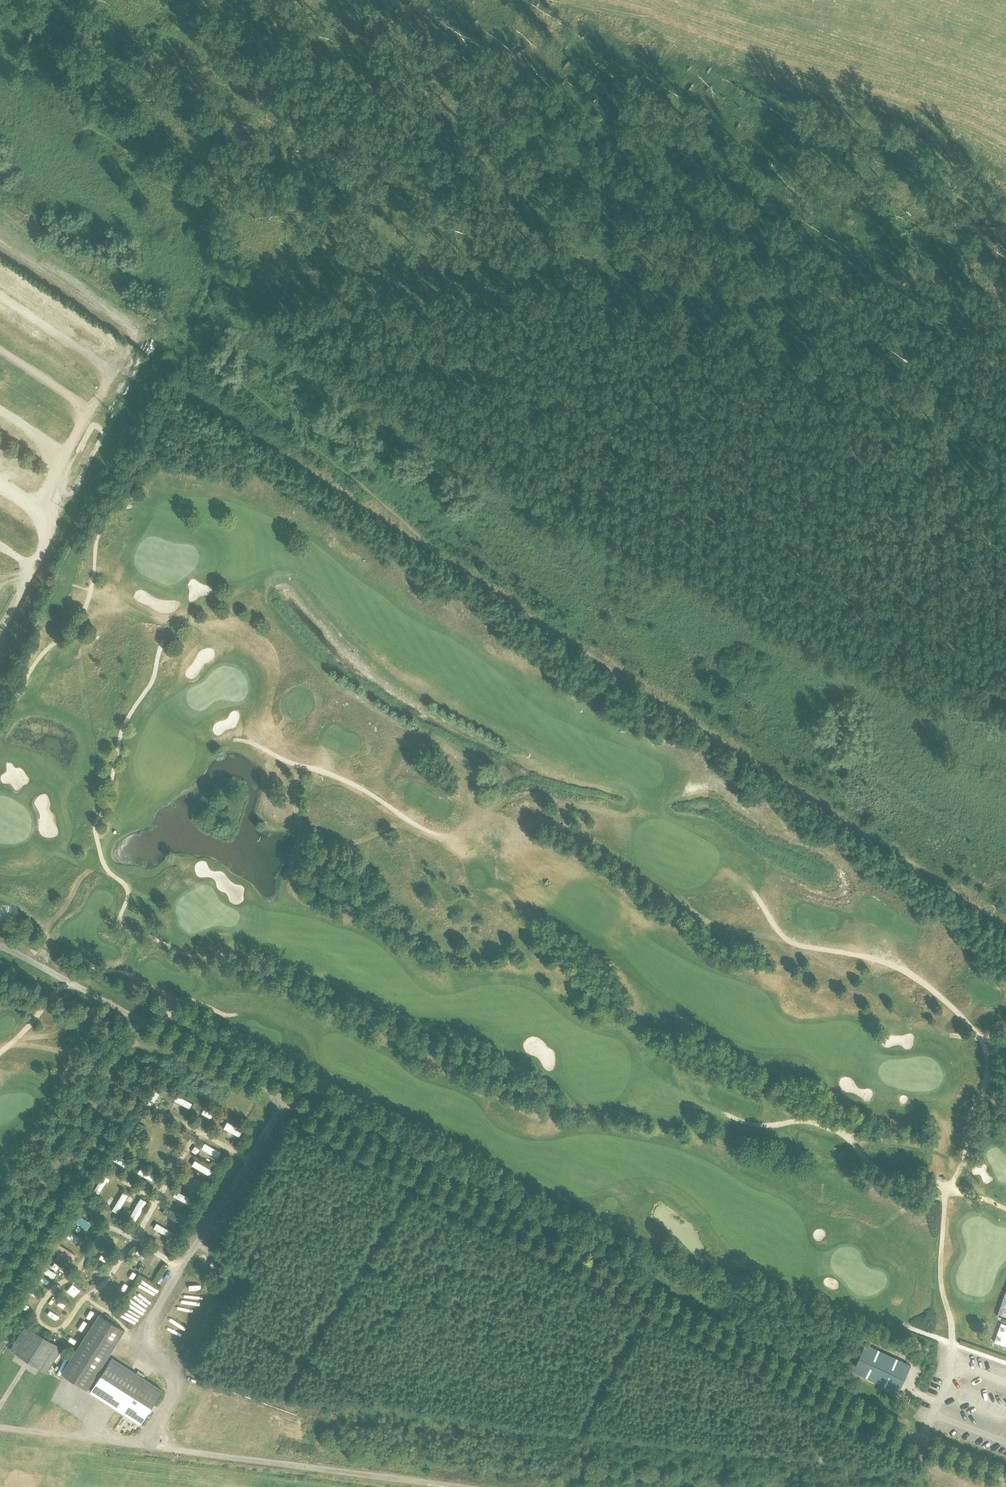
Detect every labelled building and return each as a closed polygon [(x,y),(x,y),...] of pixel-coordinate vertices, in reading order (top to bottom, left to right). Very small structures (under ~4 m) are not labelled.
[(287,795),(279,800),(283,806),(291,801),(287,795)] [(157,1099),(165,1084),(160,1081),(152,1096),(157,1099)] [(203,1113),(212,1117),(214,1110),(205,1107),(203,1113)] [(228,1119),(224,1128),(241,1135),(245,1127),(228,1119)] [(218,1157),(223,1149),(206,1140),(202,1148),(218,1157)] [(164,1141),(162,1148),(173,1151),(175,1144),(164,1141)] [(115,1151),(112,1157),(128,1165),(131,1159),(115,1151)] [(163,1167),(166,1161),(156,1155),(153,1161),(163,1167)] [(193,1164),(210,1173),(215,1165),(198,1155),(193,1164)] [(100,1181),(105,1184),(112,1175),(107,1171),(100,1181)] [(928,1194),(938,1195),(940,1188),(930,1186),(928,1194)] [(126,1188),(119,1199),(125,1202),(131,1191),(126,1188)] [(178,1188),(175,1196),(191,1203),(194,1194),(178,1188)] [(142,1211),(147,1199),(141,1197),(137,1209),(142,1211)] [(171,1219),(180,1223),(186,1212),(177,1207),(171,1219)] [(80,1221),(85,1215),(80,1212),(76,1218),(80,1221)] [(159,1220),(155,1228),(173,1237),(177,1230),(159,1220)] [(58,1250),(66,1251),(66,1243),(59,1243),(58,1250)] [(136,1252),(145,1257),(149,1251),(140,1246),(136,1252)] [(210,1266),(219,1271),(222,1266),(213,1261),(210,1266)] [(156,1279),(164,1283),(172,1266),(164,1263),(156,1279)] [(133,1279),(139,1270),(135,1268),(129,1277),(133,1279)] [(189,1280),(186,1287),(197,1292),(200,1286),(202,1286),(205,1279),(196,1275),(193,1281),(189,1280)] [(143,1278),(140,1281),(157,1291),(160,1287),(143,1278)] [(78,1295),(82,1284),(74,1281),(70,1293),(78,1295)] [(131,1300),(121,1313),(136,1323),(145,1310),(131,1300)] [(50,1312),(58,1317),(61,1311),(54,1307),(50,1312)] [(62,1373),(87,1389),(125,1330),(100,1314),(62,1373)] [(11,1349),(47,1372),(63,1346),(28,1323),(11,1349)] [(70,1335),(76,1340),(80,1335),(74,1330),(70,1335)] [(866,1344),(853,1371),(898,1392),(911,1365),(866,1344)] [(91,1391),(141,1424),(163,1390),(112,1358),(91,1391)]
